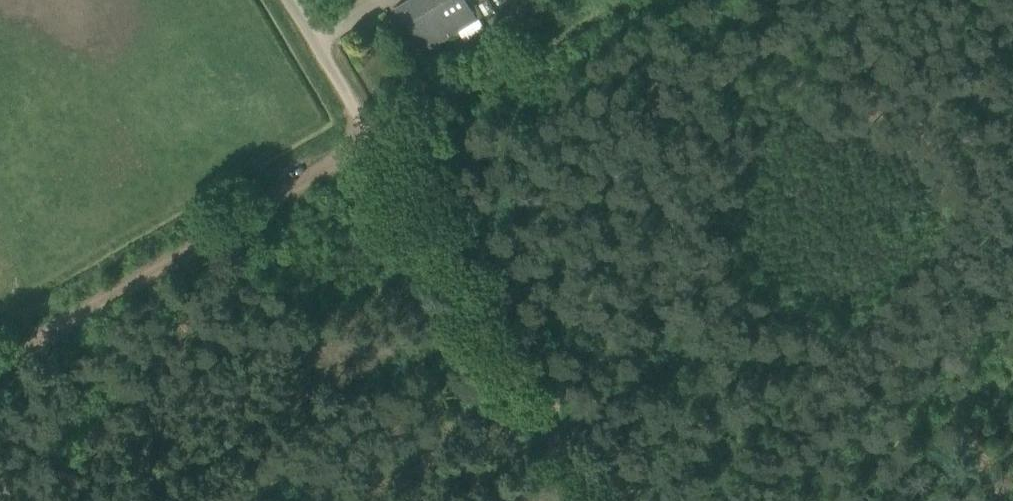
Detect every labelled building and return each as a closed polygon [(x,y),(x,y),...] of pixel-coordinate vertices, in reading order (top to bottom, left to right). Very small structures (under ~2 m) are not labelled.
[(395,7),(399,15),(421,52),(476,19),(465,0),(407,0),(395,7)] [(496,14),(487,19),(493,29),(502,24),(496,14)]
